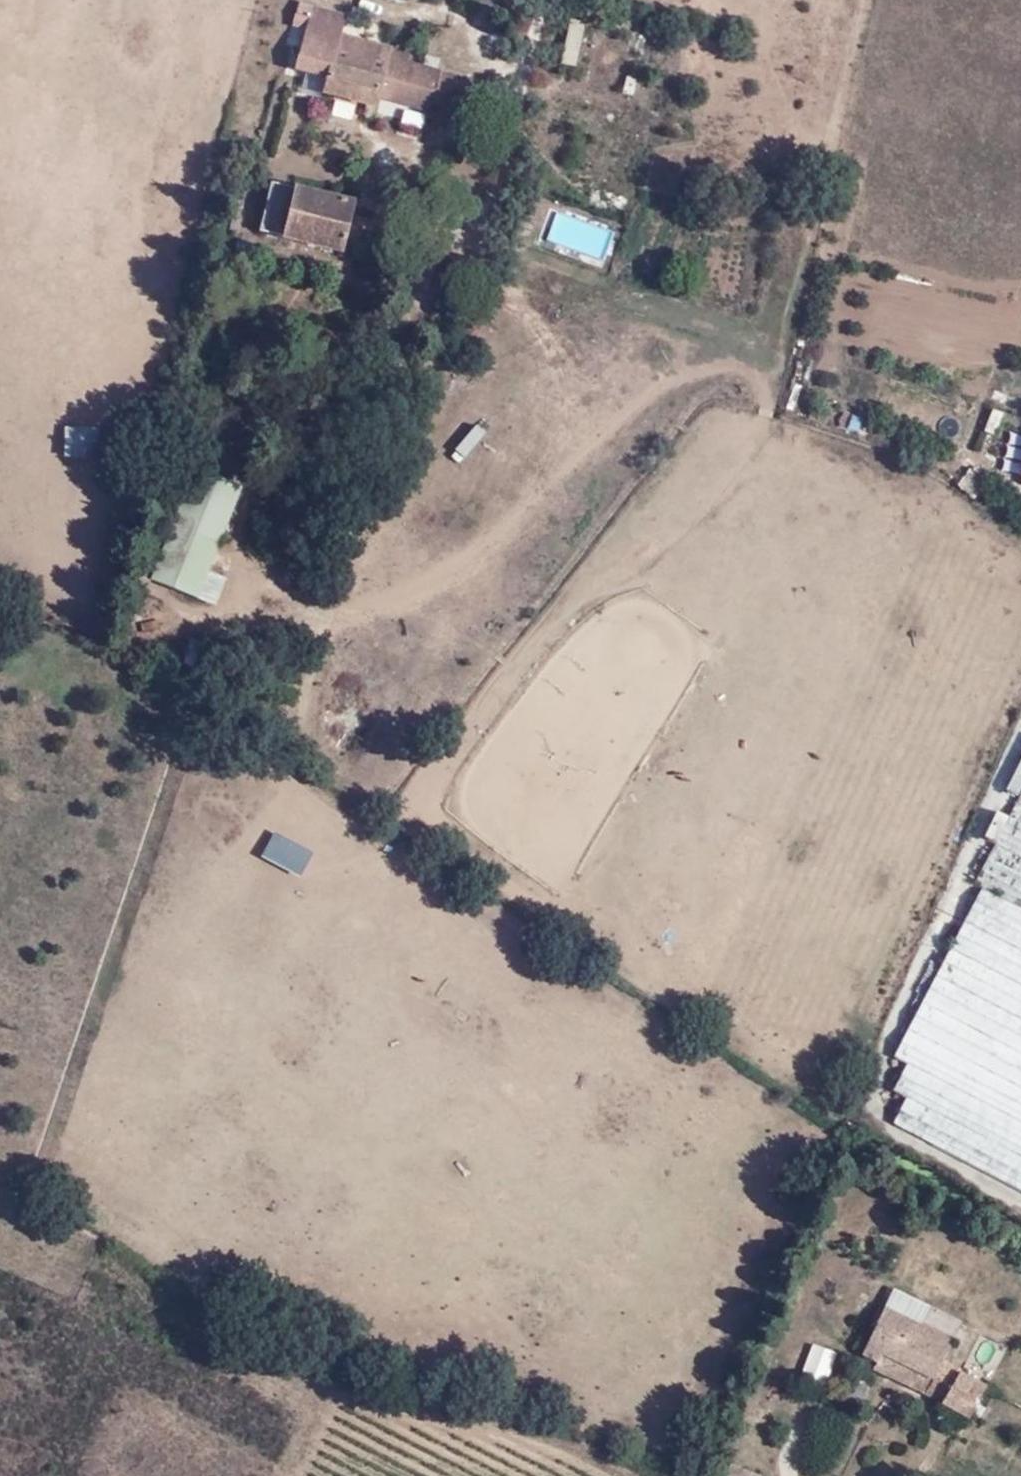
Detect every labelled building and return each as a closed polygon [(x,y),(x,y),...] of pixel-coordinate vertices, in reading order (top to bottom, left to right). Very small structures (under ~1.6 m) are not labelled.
[(303,0),(299,0),(292,25),(307,26),(295,68),(327,78),(322,92),(376,108),(380,97),(431,112),(441,60),(425,56),(423,63),(394,44),(343,32),(346,14),(303,0)] [(562,63),(578,65),(584,18),(568,16),(562,63)] [(343,253),(356,201),(272,179),(259,231),(343,253)] [(105,450),(105,424),(67,425),(67,451),(105,450)] [(201,598),(242,486),(195,467),(154,578),(201,598)] [(982,880),(1020,900),(1020,800),(982,880)] [(982,880),(893,1046),(906,1055),(892,1081),(905,1088),(891,1112),(1020,1181),(1020,900),(982,880)] [(966,1324),(894,1286),(863,1355),(875,1363),(871,1367),(931,1397),(942,1364),(966,1324)] [(830,1381),(840,1348),(814,1341),(805,1374),(830,1381)] [(988,1384),(964,1369),(939,1404),(971,1419),(988,1384)]
